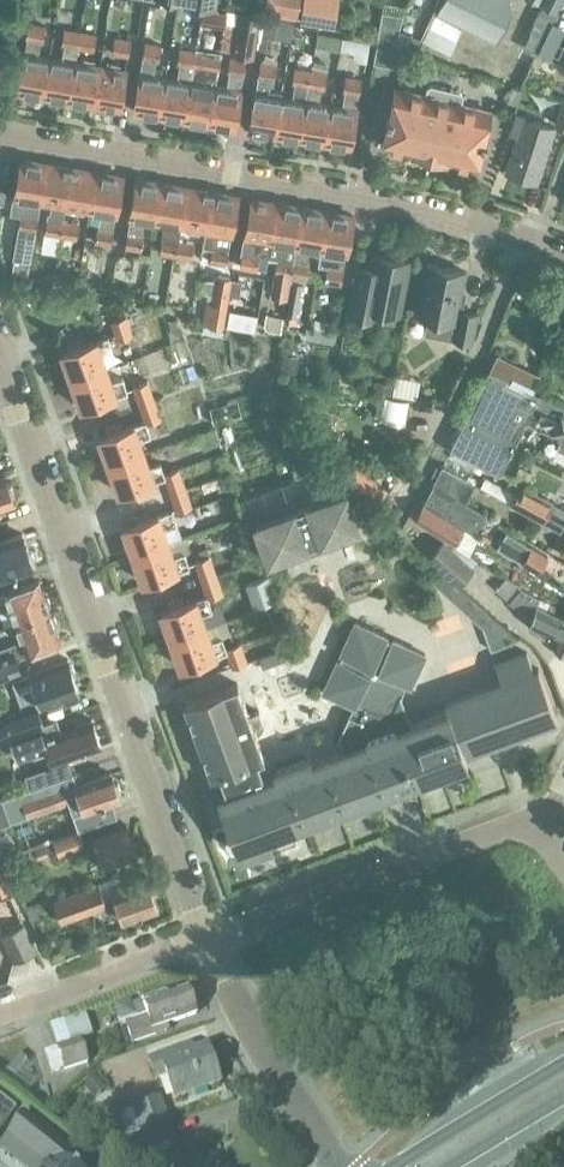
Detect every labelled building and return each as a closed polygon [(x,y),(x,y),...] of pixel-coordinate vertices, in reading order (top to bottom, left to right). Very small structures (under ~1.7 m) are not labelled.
[(217,0),(185,0),(184,3),(215,9),(217,0)] [(226,8),(238,10),(245,11),(247,0),(227,0),(226,8)] [(301,0),(263,0),(261,11),(298,18),(301,0)] [(339,2),(328,0),(303,0),(300,18),(334,24),(339,2)] [(441,0),(427,0),(425,5),(436,10),(441,0)] [(436,10),(499,39),(513,10),(511,0),(441,0),(436,10)] [(539,3),(557,11),(562,0),(541,0),(539,3)] [(224,23),(227,11),(203,7),(201,20),(224,23)] [(251,53),(256,13),(245,11),(238,10),(236,19),(232,51),(251,53)] [(538,53),(554,18),(542,12),(525,47),(538,53)] [(269,47),(274,20),(261,17),(256,45),(269,47)] [(43,39),(46,24),(30,22),(27,36),(41,38),(43,39)] [(378,35),(377,47),(389,49),(391,44),(397,28),(380,25),(378,35)] [(397,28),(391,44),(411,52),(417,36),(397,28)] [(80,47),(82,33),(66,30),(64,44),(78,47),(80,47)] [(82,33),(80,47),(95,50),(98,35),(82,33)] [(52,58),(46,57),(38,55),(41,38),(27,36),(25,53),(24,53),(18,92),(45,97),(52,58)] [(365,62),(368,40),(343,36),(341,50),(355,52),(354,60),(365,62)] [(129,54),(131,40),(116,37),(113,52),(129,54)] [(158,59),(160,46),(144,43),(142,56),(156,58),(158,59)] [(77,62),(75,62),(78,47),(64,44),(61,59),(52,58),(45,97),(70,101),(77,62)] [(374,63),(402,67),(404,51),(389,49),(377,47),(374,63)] [(194,64),(196,51),(180,49),(178,61),(194,64)] [(196,51),(194,64),(209,66),(212,54),(196,51)] [(165,77),(154,75),(156,58),(142,56),(133,111),(159,116),(165,77)] [(510,78),(518,66),(504,56),(496,68),(510,78)] [(245,74),(247,61),(231,58),(229,71),(245,74)] [(185,120),(188,100),(194,64),(178,61),(175,79),(165,77),(159,116),(185,120)] [(276,77),(278,63),(263,61),(260,75),(273,77),(276,77)] [(95,105),(102,66),(77,62),(70,101),(95,105)] [(216,86),(215,85),(214,85),(217,68),(209,66),(194,64),(188,100),(185,120),(209,124),(216,86)] [(102,66),(95,105),(120,109),(126,70),(102,66)] [(309,84),(311,72),(295,70),(293,81),(309,84)] [(209,124),(220,126),(235,128),(241,91),(242,90),(245,74),(229,71),(226,87),(216,86),(209,124)] [(311,72),(309,84),(321,86),(325,86),(327,75),(311,72)] [(281,97),(270,95),(273,77),(260,75),(258,74),(249,131),(274,135),(281,97)] [(360,92),(362,80),(346,78),(344,89),(357,91),(360,92)] [(300,139),(308,88),(309,84),(293,81),(290,98),(281,97),(274,135),(300,139)] [(332,105),(318,103),(321,86),(309,84),(308,88),(300,139),(325,143),(332,105)] [(518,105),(523,89),(513,86),(508,102),(518,105)] [(325,143),(348,147),(351,148),(357,109),(354,109),(357,91),(344,89),(341,107),(332,105),(325,143)] [(563,96),(555,122),(563,125),(563,96)] [(476,169),(488,119),(394,97),(382,146),(476,169)] [(537,182),(555,128),(517,115),(511,133),(518,136),(506,172),(537,182)] [(22,159),(12,212),(21,213),(14,257),(30,260),(35,231),(40,202),(47,163),(22,159)] [(49,216),(63,219),(65,206),(72,167),(47,163),(40,202),(52,204),(49,216)] [(72,167),(65,206),(71,207),(70,212),(84,214),(85,209),(92,211),(99,172),(72,167)] [(99,172),(92,211),(100,212),(95,241),(111,244),(116,215),(123,176),(99,172)] [(156,221),(163,183),(137,179),(130,217),(125,247),(140,249),(145,220),(156,221)] [(182,225),(188,187),(163,183),(156,221),(166,223),(161,252),(177,255),(182,225)] [(204,243),(212,191),(188,187),(182,225),(177,255),(192,257),(194,241),(204,243)] [(212,191),(204,243),(213,244),(210,261),(227,264),(232,234),(238,196),(212,191)] [(271,241),(278,202),(252,198),(245,237),(241,263),(266,267),(268,255),(271,241)] [(295,245),(303,207),(278,202),(271,241),(268,255),(277,257),(271,293),(287,296),(291,275),(295,245)] [(322,250),(328,211),(303,207),(295,245),(312,248),(322,250)] [(328,211),(322,250),(332,251),(328,280),(342,282),(347,254),(353,215),(328,211)] [(63,220),(63,219),(49,216),(46,233),(60,235),(63,220)] [(63,220),(60,235),(78,238),(80,223),(63,220)] [(307,278),(312,248),(295,245),(291,275),(307,278)] [(394,320),(405,262),(377,257),(373,277),(359,275),(351,312),(394,320)] [(471,342),(477,313),(458,310),(465,271),(427,264),(418,315),(428,317),(425,333),(455,338),(459,322),(456,338),(471,342)] [(225,303),(231,275),(219,273),(214,301),(206,299),(202,321),(221,324),(225,303)] [(231,279),(228,293),(238,295),(240,281),(231,279)] [(306,283),(293,281),(286,320),(296,322),(297,313),(300,313),(306,283)] [(244,311),(241,328),(254,330),(257,314),(244,311)] [(281,331),(284,315),(267,312),(265,327),(281,331)] [(118,339),(134,334),(127,314),(111,320),(118,339)] [(316,321),(314,329),(324,330),(325,322),(316,321)] [(71,377),(105,365),(101,353),(115,348),(110,335),(86,344),(83,338),(68,344),(70,350),(62,352),(71,377)] [(295,374),(299,356),(285,353),(281,371),(295,374)] [(497,353),(489,369),(511,379),(519,364),(497,353)] [(105,365),(71,377),(82,407),(89,404),(91,410),(107,405),(105,399),(128,391),(123,377),(111,381),(105,365)] [(500,474),(540,394),(489,369),(450,449),(500,474)] [(149,380),(132,386),(138,405),(156,399),(149,380)] [(393,392),(395,385),(376,381),(374,389),(393,392)] [(379,397),(376,418),(383,419),(383,421),(405,425),(408,401),(387,398),(379,397)] [(156,399),(138,405),(145,423),(162,417),(156,399)] [(563,405),(550,429),(563,436),(563,405)] [(109,462),(143,450),(138,437),(147,434),(143,422),(134,425),(123,429),(121,423),(105,429),(107,435),(100,437),(109,462)] [(143,450),(109,462),(119,492),(127,490),(129,495),(145,489),(143,484),(153,480),(164,476),(159,462),(148,465),(143,450)] [(432,483),(466,503),(475,484),(440,465),(432,483)] [(520,466),(514,479),(525,485),(532,472),(520,466)] [(180,467),(164,473),(170,491),(186,486),(180,467)] [(504,504),(512,495),(487,472),(478,481),(504,504)] [(14,503),(4,476),(0,478),(0,508),(14,503)] [(218,476),(202,482),(205,490),(221,484),(218,476)] [(457,522),(466,503),(432,483),(423,501),(457,522)] [(186,486),(170,491),(176,510),(192,504),(186,486)] [(522,486),(512,505),(545,523),(556,505),(522,486)] [(265,552),(357,519),(346,488),(254,521),(265,552)] [(414,516),(457,541),(464,527),(423,501),(414,516)] [(133,553),(167,541),(162,526),(175,522),(171,510),(158,515),(147,519),(145,513),(130,518),(132,524),(124,527),(133,553)] [(490,650),(518,639),(458,586),(427,558),(396,530),(386,540),(482,626),(490,650)] [(547,556),(511,534),(507,541),(499,536),(493,546),(537,573),(547,556)] [(34,568),(28,551),(22,536),(0,544),(0,580),(34,568)] [(444,540),(427,558),(458,586),(475,567),(444,540)] [(167,541),(133,553),(143,582),(151,579),(153,585),(169,579),(167,574),(177,570),(190,565),(185,551),(172,556),(167,541)] [(211,555),(194,561),(201,579),(217,573),(211,555)] [(348,573),(356,592),(390,580),(383,560),(348,573)] [(217,573),(201,579),(207,598),(224,592),(217,573)] [(10,606),(16,625),(50,613),(48,608),(44,597),(43,596),(39,583),(6,594),(0,596),(0,609),(10,606)] [(301,590),(288,593),(295,623),(308,619),(301,590)] [(171,638),(205,626),(200,614),(211,610),(206,596),(185,603),(183,598),(167,604),(168,609),(161,612),(171,638)] [(561,621),(563,617),(537,604),(531,616),(558,628),(551,643),(563,653),(563,623),(561,621)] [(22,641),(11,644),(15,654),(15,657),(26,653),(26,654),(60,643),(54,628),(54,627),(51,616),(51,615),(50,613),(16,625),(22,641)] [(227,791),(217,795),(239,854),(272,842),(269,833),(467,759),(465,752),(557,718),(538,667),(534,669),(527,651),(495,663),(501,681),(446,701),(449,709),(397,728),(396,725),(394,726),(390,716),(420,653),(357,624),(327,686),(377,710),(384,730),(365,736),(367,740),(313,760),(311,755),(273,769),(275,774),(266,777),(259,758),(268,755),(252,714),(261,711),(258,700),(248,704),(238,680),(185,698),(214,774),(220,772),(227,791)] [(205,626),(171,638),(181,667),(189,664),(191,670),(207,664),(205,658),(226,651),(221,637),(210,641),(205,626)] [(241,642),(226,648),(233,668),(249,662),(241,642)] [(21,672),(15,654),(0,659),(0,679),(21,672)] [(78,693),(68,661),(31,673),(36,689),(18,695),(23,710),(0,718),(0,733),(1,738),(10,735),(43,723),(37,707),(78,693)] [(43,723),(10,735),(19,759),(47,749),(52,763),(101,745),(92,719),(61,730),(57,718),(43,723)] [(68,763),(49,770),(53,782),(70,776),(73,775),(68,763)] [(118,799),(109,773),(74,786),(70,776),(53,782),(1,800),(9,823),(78,799),(83,812),(118,799)] [(101,868),(135,856),(125,826),(91,838),(101,868)] [(58,854),(84,845),(79,831),(53,840),(58,854)] [(13,848),(7,832),(0,834),(0,853),(13,848)] [(0,868),(0,894),(12,890),(3,867),(0,868)] [(125,921),(158,909),(148,881),(115,893),(125,921)] [(63,920),(105,904),(98,883),(55,899),(63,920)] [(35,906),(26,910),(32,920),(40,917),(35,906)] [(14,960),(36,950),(24,923),(2,934),(14,960)] [(134,1043),(168,1031),(166,1025),(196,1015),(187,989),(143,1005),(147,1015),(127,1022),(134,1043)] [(65,1070),(88,1062),(81,1040),(58,1048),(65,1070)] [(192,1053),(189,1046),(146,1062),(153,1082),(167,1077),(175,1100),(219,1084),(207,1048),(192,1053)] [(0,1080),(7,1086),(22,1065),(15,1060),(0,1080)] [(95,1097),(106,1087),(93,1074),(82,1084),(95,1097)] [(25,1081),(31,1101),(64,1090),(61,1081),(40,1088),(36,1077),(25,1081)] [(4,1123),(16,1108),(0,1096),(0,1120),(4,1123)] [(142,1131),(168,1122),(160,1098),(134,1107),(142,1131)] [(57,1161),(66,1149),(24,1117),(0,1147),(0,1150),(21,1166),(65,1166),(57,1161)] [(168,1122),(142,1131),(150,1153),(176,1144),(168,1122)] [(192,1143),(178,1160),(187,1166),(224,1166),(192,1143)] [(111,1155),(120,1166),(134,1157),(125,1144),(111,1155)]
